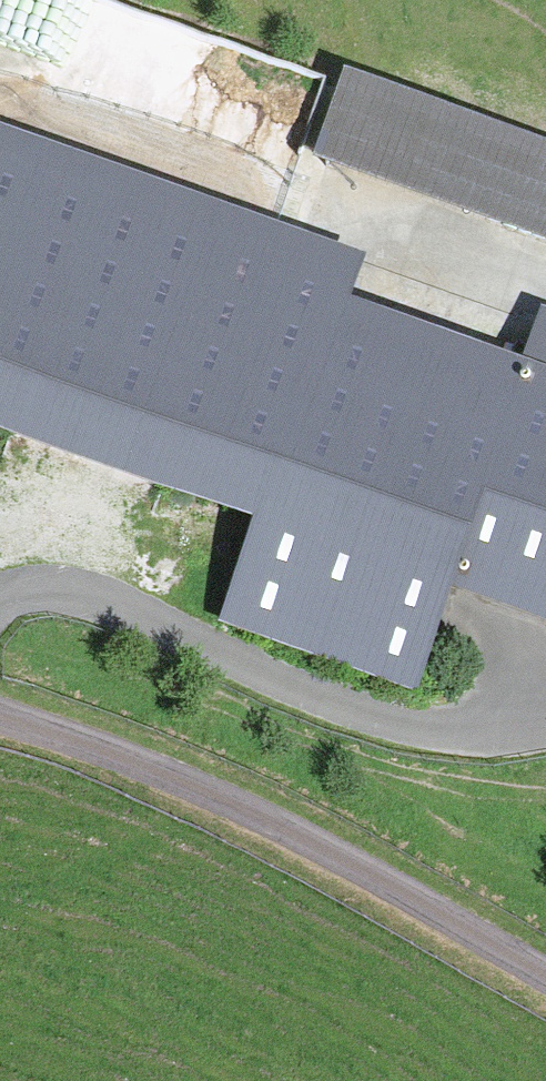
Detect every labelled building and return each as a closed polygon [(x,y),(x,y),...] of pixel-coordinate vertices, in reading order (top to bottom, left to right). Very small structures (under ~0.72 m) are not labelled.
[(323,143),(545,229),(545,144),(351,69),(323,143)] [(0,151),(0,367),(40,381),(24,424),(108,455),(123,412),(266,464),(336,273),(0,151)] [(534,343),(336,273),(215,612),(413,682),(456,561),(534,343)] [(545,347),(545,310),(534,343),(545,347)] [(456,561),(545,593),(545,347),(534,343),(456,561)]
